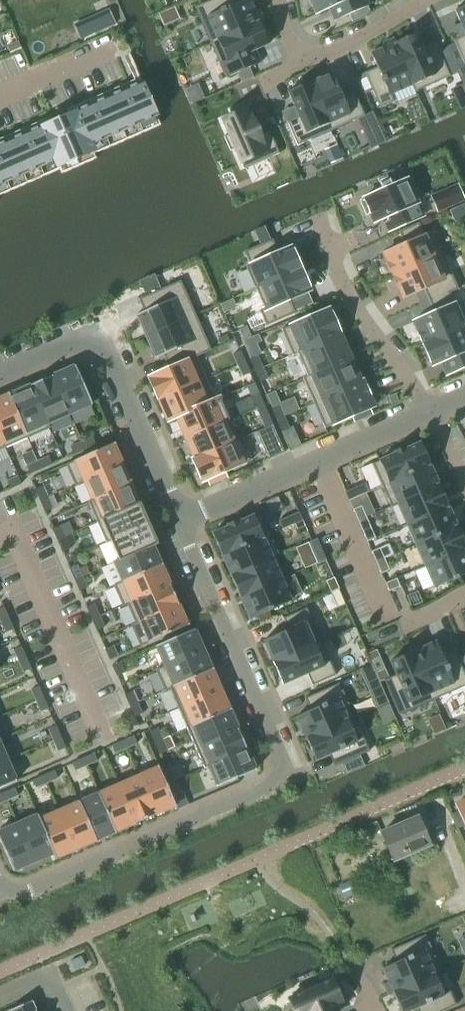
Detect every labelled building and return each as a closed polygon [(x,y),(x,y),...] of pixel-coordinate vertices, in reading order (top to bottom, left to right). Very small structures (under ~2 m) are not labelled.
[(195,6),(211,42),(263,19),(259,9),(254,11),(250,0),(242,0),(235,3),(234,0),(209,0),(195,6)] [(315,13),(329,8),(333,18),(334,20),(345,15),(369,4),(367,0),(309,0),(315,13)] [(455,10),(464,33),(464,5),(455,10)] [(109,9),(91,17),(97,30),(115,22),(109,9)] [(263,19),(211,42),(226,77),(254,64),(259,62),(260,61),(260,60),(255,49),(269,43),(259,22),(264,20),(263,19)] [(394,37),(393,38),(416,91),(450,76),(458,72),(446,45),(438,49),(438,47),(425,53),(417,33),(396,42),(394,37)] [(453,39),(464,63),(464,34),(453,39)] [(364,72),(357,75),(365,93),(372,90),(379,106),(394,100),(391,94),(412,84),(415,91),(416,91),(393,38),(382,42),(384,47),(371,53),(377,66),(364,72)] [(17,39),(6,44),(9,52),(21,47),(17,39)] [(332,72),(310,81),(331,130),(365,115),(354,91),(342,96),(332,72)] [(59,168),(61,172),(96,157),(94,153),(160,124),(142,81),(73,111),(75,116),(44,129),(43,125),(0,143),(0,194),(59,168)] [(298,115),(287,121),(297,144),(331,130),(310,81),(288,91),(298,115)] [(234,114),(222,120),(228,133),(224,135),(230,149),(234,148),(243,168),(279,152),(269,128),(257,133),(244,105),(232,110),(234,114)] [(391,181),(376,187),(377,191),(364,197),(365,199),(360,201),(366,214),(370,212),(374,221),(387,215),(393,228),(423,215),(406,178),(393,184),(391,181)] [(438,211),(464,199),(457,183),(431,195),(438,211)] [(383,253),(393,275),(442,253),(433,231),(424,235),(418,222),(399,230),(404,243),(383,253)] [(264,242),(270,239),(264,225),(254,230),(260,244),(264,242)] [(246,266),(255,288),(301,268),(291,246),(278,251),(272,238),(270,239),(264,242),(260,244),(244,251),(250,264),(246,266)] [(442,253),(393,275),(403,296),(423,287),(429,299),(457,287),(442,253)] [(301,268),(255,288),(264,307),(260,309),(266,324),(295,312),(289,299),(310,290),(301,268)] [(139,280),(146,295),(160,288),(154,273),(139,280)] [(136,313),(146,336),(195,314),(180,280),(160,288),(146,295),(138,298),(144,310),(136,313)] [(429,299),(434,311),(413,320),(423,342),(464,324),(464,305),(463,299),(454,303),(448,292),(458,288),(457,287),(429,299)] [(281,328),(292,354),(339,333),(339,331),(328,308),(281,328)] [(210,349),(195,314),(146,336),(155,357),(163,354),(169,367),(196,355),(210,349)] [(423,342),(432,364),(445,359),(451,372),(464,365),(464,324),(423,342)] [(245,326),(237,329),(238,331),(242,339),(250,336),(245,326)] [(339,333),(292,354),(293,354),(297,353),(307,375),(302,377),(303,378),(350,357),(339,333)] [(238,364),(245,361),(240,350),(233,353),(238,364)] [(159,399),(206,378),(196,355),(169,367),(148,376),(150,378),(149,378),(157,397),(158,397),(159,399)] [(255,370),(262,367),(257,355),(250,358),(255,370)] [(350,357),(303,378),(313,402),(363,380),(362,379),(360,380),(359,378),(363,377),(359,366),(355,368),(350,357)] [(249,372),(245,361),(238,364),(242,375),(249,372)] [(74,365),(52,375),(69,413),(92,403),(92,402),(95,401),(89,387),(86,389),(75,364),(74,365)] [(267,378),(262,367),(255,370),(260,381),(267,378)] [(52,375),(30,384),(49,427),(50,427),(48,422),(69,413),(52,375)] [(159,399),(168,420),(219,397),(219,396),(215,398),(206,378),(159,399)] [(363,380),(313,402),(324,427),(374,405),(363,380)] [(9,393),(8,394),(27,437),(49,427),(30,384),(9,394),(9,393)] [(251,395),(256,406),(263,403),(258,392),(251,395)] [(0,397),(0,435),(5,446),(27,437),(8,394),(0,397)] [(229,418),(219,397),(168,420),(168,421),(177,417),(186,437),(229,418)] [(261,418),(268,415),(263,403),(256,406),(261,418)] [(276,418),(284,415),(279,404),(271,407),(276,418)] [(289,427),(284,415),(276,418),(281,430),(289,427)] [(193,459),(242,437),(242,436),(237,438),(229,418),(186,437),(194,457),(192,458),(193,459)] [(261,429),(256,431),(266,455),(282,448),(272,424),(261,429)] [(92,436),(81,441),(84,448),(95,444),(92,436)] [(252,459),(242,437),(193,459),(202,480),(252,459)] [(81,441),(70,446),(73,453),(84,448),(81,441)] [(394,452),(372,462),(381,484),(430,463),(420,441),(404,448),(403,446),(393,450),(394,452)] [(66,463),(75,484),(122,463),(114,443),(113,442),(66,463)] [(48,455),(37,460),(40,468),(51,463),(48,455)] [(37,460),(26,465),(29,473),(40,468),(37,460)] [(87,501),(88,502),(131,483),(122,463),(75,484),(75,485),(84,481),(92,499),(87,501)] [(430,463),(381,484),(390,505),(439,484),(430,463)] [(18,475),(7,480),(10,487),(21,483),(18,475)] [(365,482),(345,491),(348,499),(369,490),(365,482)] [(88,502),(97,521),(140,503),(139,501),(139,502),(131,483),(88,502)] [(439,484),(390,505),(391,506),(397,503),(406,523),(448,505),(439,484)] [(35,488),(40,499),(47,496),(42,485),(35,488)] [(40,499),(44,510),(52,507),(47,496),(40,499)] [(97,521),(105,541),(148,523),(140,503),(97,521)] [(361,505),(353,508),(357,520),(366,516),(361,505)] [(448,505),(406,523),(415,544),(457,526),(448,505)] [(228,525),(212,532),(221,554),(270,533),(260,511),(237,521),(236,519),(227,523),(228,525)] [(298,511),(278,519),(282,528),(294,522),(302,519),(298,511)] [(366,516),(357,520),(367,540),(375,537),(366,516)] [(302,519),(294,522),(299,534),(307,530),(302,519)] [(113,560),(114,561),(157,542),(157,541),(156,542),(148,523),(105,541),(106,542),(110,540),(118,558),(113,560)] [(52,528),(57,539),(64,536),(59,525),(52,528)] [(415,544),(425,565),(464,547),(464,544),(457,526),(415,544)] [(270,533),(221,554),(230,575),(279,554),(270,533)] [(57,539),(62,551),(70,548),(64,536),(57,539)] [(311,540),(309,541),(318,562),(326,558),(325,556),(317,537),(311,540)] [(113,584),(114,585),(161,564),(161,563),(153,545),(157,543),(157,542),(114,561),(122,580),(113,584)] [(379,547),(371,550),(376,561),(384,558),(379,547)] [(425,565),(434,587),(453,578),(453,579),(457,577),(457,576),(464,573),(464,547),(425,565)] [(279,554),(230,575),(240,596),(281,578),(273,558),(279,555),(279,554)] [(384,558),(376,561),(381,573),(389,569),(384,558)] [(69,567),(74,578),(82,575),(77,564),(69,567)] [(114,585),(122,604),(170,584),(161,564),(162,564),(161,564),(114,585)] [(79,589),(86,586),(82,575),(74,578),(79,589)] [(334,576),(325,580),(330,591),(339,588),(334,576)] [(396,577),(385,582),(389,590),(400,586),(396,577)] [(281,578),(240,596),(249,618),(268,610),(273,608),(272,608),(291,600),(281,578)] [(131,623),(131,624),(178,604),(170,584),(122,604),(123,605),(127,603),(135,621),(131,623)] [(91,618),(99,615),(94,603),(86,606),(91,618)] [(140,645),(188,624),(187,623),(178,604),(131,624),(140,645)] [(1,620),(8,617),(3,606),(0,607),(0,618),(1,620)] [(288,629),(263,640),(273,661),(321,640),(306,606),(282,617),(288,629)] [(104,626),(99,615),(91,618),(96,629),(104,626)] [(8,617),(1,620),(6,631),(13,628),(8,617)] [(155,668),(156,669),(203,649),(195,629),(194,628),(155,645),(156,646),(164,665),(155,668)] [(321,640),(273,661),(282,683),(307,673),(312,684),(336,674),(321,640)] [(410,645),(434,699),(464,685),(464,674),(454,648),(442,653),(436,640),(422,646),(420,641),(410,645)] [(112,644),(104,648),(109,659),(117,655),(112,644)] [(13,649),(18,660),(26,656),(21,645),(13,649)] [(385,678),(383,679),(384,681),(386,686),(399,714),(434,699),(410,645),(409,646),(411,651),(390,660),(396,674),(388,677),(385,678)] [(156,669),(165,689),(212,669),(212,668),(212,667),(211,667),(203,649),(156,669)] [(376,649),(367,653),(370,660),(379,656),(376,649)] [(26,656),(18,660),(23,671),(30,667),(26,656)] [(124,672),(119,661),(112,664),(116,675),(124,672)] [(384,668),(375,672),(379,681),(383,679),(385,678),(388,677),(384,668)] [(169,688),(178,707),(220,688),(212,669),(165,689),(165,690),(169,688)] [(309,709),(296,715),(306,737),(354,716),(339,682),(304,697),(309,709)] [(31,688),(35,699),(43,696),(38,685),(31,688)] [(178,707),(186,727),(229,708),(220,688),(178,707)] [(382,689),(370,694),(375,707),(387,702),(382,689)] [(132,690),(125,694),(129,705),(137,701),(132,690)] [(43,696),(35,699),(40,710),(48,707),(43,696)] [(137,701),(129,705),(134,715),(142,712),(137,701)] [(186,727),(195,747),(238,728),(230,709),(229,708),(186,727)] [(439,713),(427,718),(434,733),(445,728),(439,713)] [(354,716),(306,737),(315,759),(329,753),(334,764),(334,765),(336,765),(341,762),(369,750),(363,736),(356,739),(348,720),(355,717),(354,716)] [(48,728),(53,739),(60,736),(55,725),(48,728)] [(157,727),(149,730),(154,741),(162,738),(157,727)] [(195,747),(204,766),(246,748),(238,728),(195,747)] [(122,740),(126,747),(136,742),(133,735),(122,740)] [(65,746),(60,736),(53,739),(58,750),(65,746)] [(162,738),(154,741),(159,753),(167,750),(162,738)] [(115,752),(126,747),(122,740),(111,744),(115,752)] [(246,748),(204,766),(204,767),(208,766),(217,784),(216,784),(217,785),(256,768),(255,767),(246,748)] [(83,757),(86,764),(97,760),(94,752),(83,757)] [(75,769),(86,764),(83,757),(72,762),(75,769)] [(0,762),(0,787),(16,780),(16,778),(15,779),(7,759),(0,762)] [(157,766),(138,775),(155,813),(174,805),(176,805),(158,765),(157,766)] [(168,767),(161,771),(166,783),(174,780),(168,767)] [(54,770),(43,774),(46,782),(57,777),(54,770)] [(43,774),(32,779),(35,786),(46,782),(43,774)] [(138,775),(118,784),(135,822),(155,813),(138,775)] [(174,780),(166,783),(171,794),(178,790),(174,780)] [(118,784),(98,792),(115,831),(135,822),(118,784)] [(4,792),(7,799),(18,794),(15,787),(4,792)] [(98,792),(78,801),(95,839),(115,831),(98,792)] [(456,804),(464,824),(464,800),(456,804)] [(78,801),(59,810),(75,848),(95,839),(78,801)] [(59,810),(39,818),(54,852),(56,857),(75,848),(59,810)] [(37,814),(17,823),(34,861),(54,852),(39,818),(37,814)] [(380,832),(393,862),(430,846),(417,816),(380,832)] [(13,870),(14,870),(34,861),(17,823),(0,830),(0,840),(13,870)] [(396,961),(382,967),(389,981),(383,983),(388,993),(441,970),(425,933),(390,949),(396,961)] [(81,955),(70,960),(74,969),(85,964),(81,955)] [(388,993),(388,994),(393,992),(402,1010),(407,1010),(416,1007),(418,1010),(440,1010),(456,1004),(450,990),(443,993),(435,974),(442,971),(441,970),(388,993)] [(289,996),(296,1010),(330,1010),(329,1010),(348,1002),(342,988),(336,990),(331,978),(318,984),(316,979),(302,985),(304,990),(289,996)] [(8,1010),(35,1010),(31,1001),(8,1010)]
